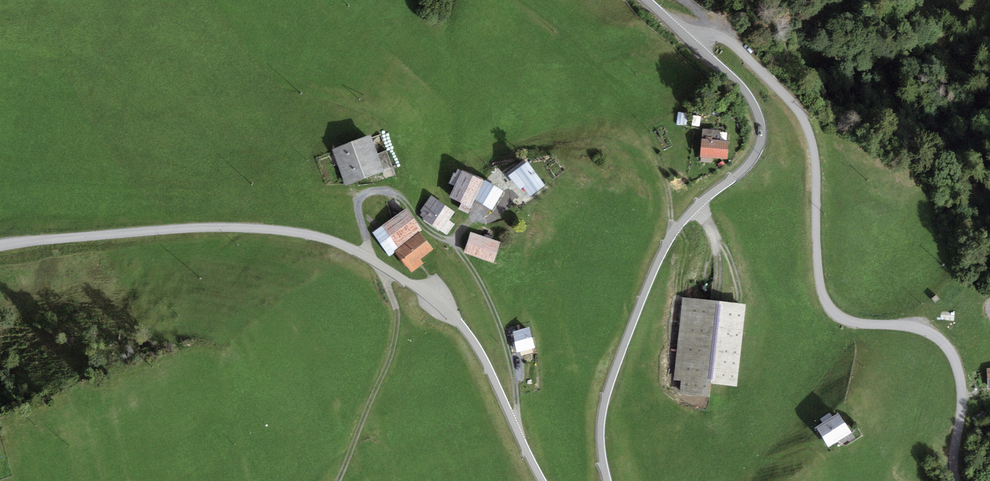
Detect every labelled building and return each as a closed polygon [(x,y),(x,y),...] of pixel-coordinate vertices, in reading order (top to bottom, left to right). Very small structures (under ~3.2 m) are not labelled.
[(376,133),(336,147),(349,183),(389,169),(376,133)] [(732,140),(704,138),(703,155),(730,157),(732,140)] [(532,160),(512,175),(522,189),(526,186),(535,198),(551,186),(532,160)] [(485,180),(464,170),(451,198),(472,207),(485,180)] [(508,190),(488,181),(479,199),(498,209),(508,190)] [(457,210),(435,195),(422,215),(450,234),(458,223),(451,219),(457,210)] [(409,207),(375,232),(391,254),(425,229),(409,207)] [(505,242),(475,231),(467,251),(498,262),(505,242)] [(436,248),(425,233),(400,253),(416,274),(427,265),(423,259),(436,248)] [(749,307),(684,301),(676,383),(683,384),(681,397),(712,400),(713,387),(741,390),(749,307)] [(533,329),(516,334),(522,354),(539,350),(533,329)] [(839,413),(816,427),(827,446),(851,432),(839,413)]
